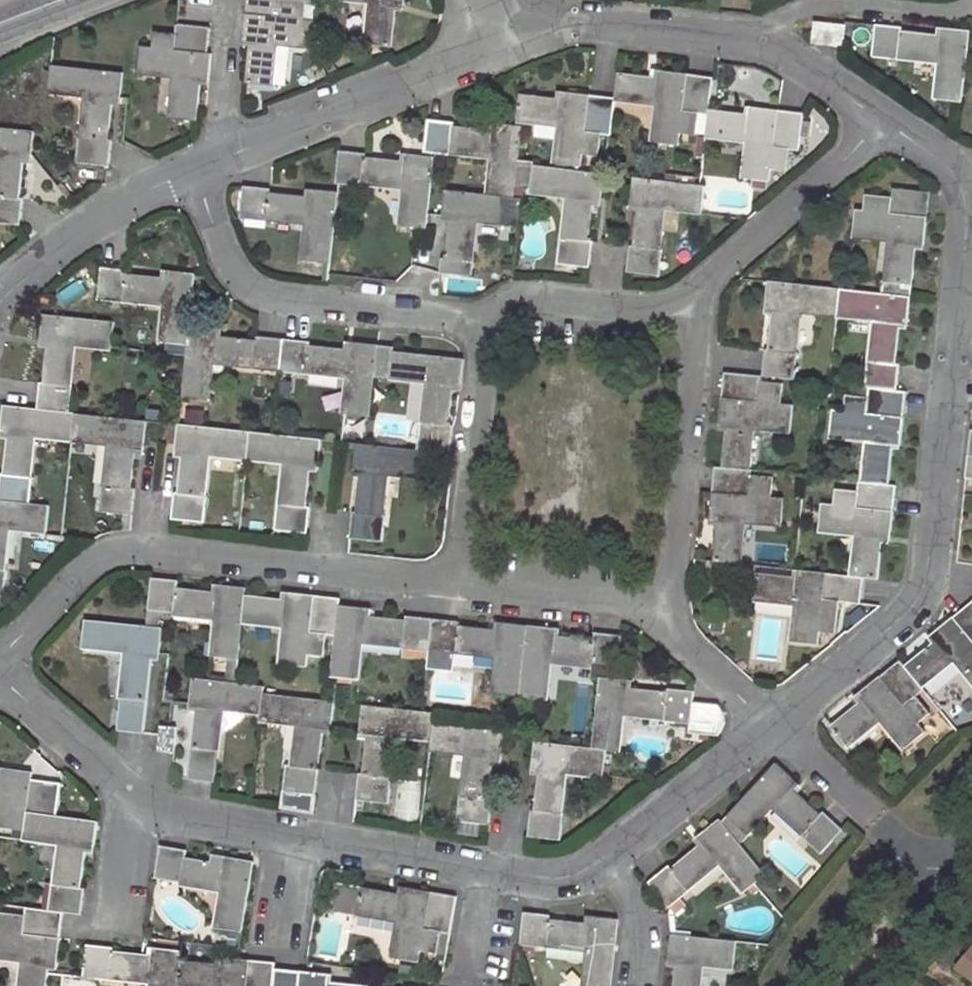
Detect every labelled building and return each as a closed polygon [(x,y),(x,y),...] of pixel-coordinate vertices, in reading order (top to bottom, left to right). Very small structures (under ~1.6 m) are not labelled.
[(242,46),(249,47),(245,83),(271,86),(276,44),(314,47),(317,22),(306,21),(307,4),(284,2),(284,0),(247,0),(242,46)] [(372,3),(367,46),(394,48),(398,5),(405,5),(405,0),(347,0),(372,3)] [(847,25),(817,22),(814,42),(845,46),(847,25)] [(211,28),(178,25),(176,35),(156,33),(154,48),(141,47),(139,72),(177,76),(172,118),(198,121),(203,79),(210,79),(212,55),(208,54),(211,28)] [(877,25),(873,57),(899,60),(899,58),(941,63),(937,100),(957,102),(964,103),(971,34),(971,32),(947,29),(946,36),(903,31),(903,28),(877,25)] [(123,73),(52,66),(49,92),(88,97),(84,138),(80,137),(77,163),(110,166),(113,140),(109,140),(114,99),(121,99),(123,73)] [(619,73),(616,98),(657,104),(652,142),(679,145),(681,134),(696,136),(696,133),(699,114),(710,115),(711,109),(715,77),(687,74),(654,70),(654,76),(619,73)] [(564,99),(521,94),(518,119),(523,120),(559,125),(554,163),(581,166),(582,161),(583,155),(598,156),(601,134),(611,135),(616,98),(585,94),(565,92),(564,99)] [(747,114),(711,109),(710,115),(707,134),(748,139),(743,177),(771,181),(772,170),(788,171),(790,149),(800,151),(802,138),(804,121),(805,114),(780,111),(747,107),(747,114)] [(696,133),(707,134),(710,115),(699,114),(696,133)] [(454,123),(429,120),(425,152),(436,153),(450,155),(450,152),(492,158),(487,194),(503,196),(515,197),(516,186),(519,160),(523,127),(497,123),(496,131),(454,126),(454,123)] [(812,122),(804,121),(802,138),(810,139),(812,122)] [(0,129),(0,223),(22,226),(24,199),(21,199),(24,163),(32,164),(33,154),(35,132),(0,129)] [(341,151),(337,182),(361,185),(362,182),(406,187),(402,225),(417,227),(427,228),(435,157),(408,154),(407,162),(366,157),(366,154),(341,151)] [(534,162),(519,160),(516,186),(531,188),(534,165),(534,162)] [(605,174),(534,165),(531,188),(531,190),(569,195),(564,238),(561,238),(558,263),(572,265),(589,268),(592,242),(589,241),(594,206),(601,207),(605,174)] [(705,186),(634,177),(631,203),(641,205),(636,246),(631,246),(628,272),(647,274),(660,276),(662,249),(659,249),(664,208),(701,212),(705,186)] [(271,188),(245,186),(242,217),(267,220),(268,217),(308,222),(304,260),(330,263),(338,191),(314,188),(312,196),(270,192),(271,188)] [(930,193),(894,189),(893,198),(868,195),(867,210),(857,209),(854,237),(892,241),(888,283),(885,282),(883,294),(912,297),(918,242),(925,243),(930,193)] [(487,194),(446,190),(443,215),(450,216),(445,259),(443,259),(441,272),(457,274),(473,276),(475,262),(472,261),(477,219),(501,222),(503,196),(487,194)] [(168,342),(189,344),(191,325),(196,273),(171,271),(170,278),(126,274),(127,271),(103,268),(99,300),(125,303),(125,300),(166,305),(162,342),(168,342)] [(841,289),(769,282),(766,313),(773,314),(770,351),(765,351),(763,376),(786,378),(796,379),(798,354),(795,353),(799,311),(838,315),(841,289)] [(897,365),(901,322),(909,323),(912,297),(883,294),(841,289),(838,315),(877,320),(872,362),(868,361),(866,386),(871,387),(898,390),(900,365),(897,365)] [(112,348),(115,322),(43,314),(41,340),(49,341),(44,383),(41,383),(39,410),(71,413),(73,387),(70,386),(75,345),(112,348)] [(191,325),(189,344),(187,355),(183,397),(208,399),(213,361),(255,366),(255,369),(279,372),(284,339),(258,336),(257,339),(215,335),(216,327),(191,325)] [(309,341),(284,339),(279,372),(306,375),(307,371),(348,376),(344,414),(371,416),(374,379),(378,348),(378,345),(352,342),(352,349),(309,345),(309,341)] [(189,344),(168,342),(168,353),(187,355),(189,344)] [(393,350),(378,348),(374,379),(389,380),(389,378),(393,350)] [(428,450),(449,452),(452,425),(449,425),(452,403),(454,384),(460,385),(462,370),(464,358),(435,355),(393,350),(389,378),(428,382),(424,422),(420,423),(417,449),(428,450)] [(763,376),(726,372),(720,424),(728,425),(723,468),(749,470),(753,428),(791,431),(794,405),(783,404),(785,384),(763,381),(763,376)] [(856,385),(854,396),(870,397),(871,387),(866,386),(856,385)] [(865,481),(890,485),(895,442),(902,443),(907,391),(898,390),(871,387),(870,397),(854,396),(847,395),(846,411),(833,410),(830,436),(869,440),(865,481)] [(5,406),(2,431),(9,432),(5,475),(1,475),(0,486),(0,500),(31,503),(34,477),(31,477),(35,437),(73,441),(76,414),(71,413),(39,410),(5,406)] [(131,489),(136,444),(144,445),(147,421),(76,414),(73,441),(111,444),(107,486),(103,486),(101,512),(118,513),(133,515),(135,489),(131,489)] [(251,432),(179,425),(177,450),(184,451),(179,494),(176,493),(173,519),(189,520),(205,522),(208,496),(205,496),(210,455),(248,458),(251,432)] [(311,464),(319,464),(322,439),(273,434),(251,432),(248,458),(286,462),(281,505),(278,505),(276,530),(291,531),(307,533),(310,508),(307,508),(311,464)] [(417,449),(357,443),(353,469),(361,470),(357,514),(354,513),(351,538),(365,539),(383,541),(385,517),(382,516),(386,473),(425,476),(428,450),(417,449)] [(718,520),(714,563),(739,566),(744,523),(783,527),(785,499),(773,497),(774,478),(752,475),(752,470),(749,470),(723,468),(716,467),(710,519),(718,520)] [(855,577),(864,577),(879,579),(884,536),(892,537),(897,485),(890,485),(865,481),(861,480),(860,492),(837,490),(835,505),(823,504),(820,531),(859,535),(855,577)] [(1,595),(5,595),(8,569),(4,568),(8,529),(47,533),(50,505),(31,503),(0,500),(0,595),(1,595)] [(758,574),(756,600),(797,604),(794,642),(820,644),(821,633),(837,635),(840,602),(861,604),(864,577),(855,577),(796,571),(796,576),(758,574)] [(153,579),(150,611),(162,612),(217,618),(214,656),(240,659),(243,622),(246,595),(246,589),(214,585),(213,591),(178,588),(178,581),(153,579)] [(285,627),(281,664),(308,667),(309,656),(325,658),(326,646),(327,635),(337,635),(340,605),(341,599),(290,594),(289,599),(246,595),(243,622),(285,627)] [(971,680),(971,603),(935,634),(939,640),(905,667),(921,687),(955,660),(971,680)] [(332,678),(357,680),(361,643),(429,650),(433,619),(407,617),(407,620),(371,617),(372,608),(340,605),(337,635),(336,647),(332,678)] [(865,608),(849,620),(855,628),(871,615),(865,608)] [(162,612),(150,611),(148,627),(161,628),(162,612)] [(499,657),(495,694),(521,697),(529,626),(503,624),(502,631),(496,630),(458,626),(458,622),(433,619),(429,650),(499,657)] [(148,627),(87,621),(84,648),(128,652),(123,700),(121,699),(120,710),(119,730),(144,733),(152,653),(161,653),(163,629),(161,628),(148,627)] [(546,700),(550,662),(618,669),(622,636),(595,633),(595,640),(553,636),(553,629),(529,626),(521,697),(546,700)] [(327,635),(326,646),(336,647),(337,635),(327,635)] [(848,747),(882,720),(906,749),(926,732),(919,723),(931,713),(917,697),(925,690),(921,687),(905,667),(900,661),(856,698),(860,704),(831,727),(848,747)] [(602,678),(593,749),(606,750),(618,752),(623,713),(666,718),(665,722),(723,727),(724,714),(719,706),(704,693),(692,692),(683,691),(685,681),(678,680),(670,680),(668,692),(625,687),(626,681),(617,680),(602,678)] [(262,713),(264,694),(264,686),(237,683),(194,679),(191,703),(198,704),(190,779),(202,780),(216,781),(220,751),(218,751),(220,731),(222,709),(247,711),(262,713)] [(330,702),(264,694),(262,713),(261,721),(297,724),(292,768),(286,767),(281,809),(297,811),(314,813),(320,766),(323,733),(332,734),(333,726),(335,702),(330,702)] [(372,802),(386,804),(394,736),(432,740),(434,724),(435,713),(422,712),(363,705),(361,729),(360,736),(367,737),(364,775),(360,774),(357,800),(372,802)] [(119,730),(120,710),(112,709),(110,729),(119,730)] [(247,717),(247,711),(222,709),(220,731),(226,732),(247,717)] [(432,740),(430,750),(468,754),(464,797),(460,796),(457,821),(470,822),(491,825),(492,799),(489,799),(493,764),(501,764),(504,732),(434,724),(432,740)] [(178,728),(162,726),(159,751),(176,753),(178,728)] [(606,750),(593,749),(536,743),(533,768),(540,769),(536,811),(532,811),(529,836),(562,840),(565,815),(561,814),(565,772),(604,776),(606,750)] [(776,764),(728,816),(749,834),(775,806),(805,833),(803,836),(822,854),(843,830),(824,813),(822,816),(790,787),(795,781),(776,764)] [(3,801),(0,823),(0,828),(26,830),(28,812),(33,772),(8,769),(7,775),(0,775),(0,800),(3,801)] [(89,846),(96,847),(99,821),(28,812),(26,830),(24,839),(62,844),(57,886),(54,886),(50,911),(65,912),(82,914),(86,888),(83,888),(89,846)] [(749,834),(728,816),(722,823),(739,845),(749,834)] [(670,867),(650,882),(669,907),(689,892),(687,889),(722,863),(745,891),(757,882),(765,875),(739,845),(722,823),(720,821),(696,840),(701,845),(672,869),(670,867)] [(242,933),(255,861),(229,856),(227,865),(187,858),(188,850),(162,846),(156,878),(224,890),(217,928),(242,933)] [(360,887),(339,883),(334,909),(401,921),(394,958),(420,963),(422,951),(437,953),(441,931),(449,933),(456,897),(400,887),(398,894),(360,887)] [(24,961),(21,985),(48,985),(49,975),(50,964),(58,965),(61,938),(65,912),(50,911),(28,908),(27,916),(2,914),(0,926),(0,958),(24,961)] [(525,912),(521,945),(546,948),(546,946),(590,950),(586,985),(611,985),(617,920),(586,916),(585,923),(550,919),(550,915),(525,912)] [(736,942),(672,935),(670,960),(678,962),(675,985),(701,985),(703,964),(734,967),(736,942)] [(85,978),(110,980),(110,978),(153,983),(153,985),(178,985),(182,961),(184,952),(157,949),(156,957),(113,952),(113,948),(89,946),(85,978)] [(956,967),(971,979),(971,946),(956,967)] [(178,985),(274,985),(276,969),(277,964),(238,959),(225,958),(224,965),(182,961),(178,985)] [(369,985),(326,981),(327,975),(305,972),(276,969),(274,985),(369,985)]
